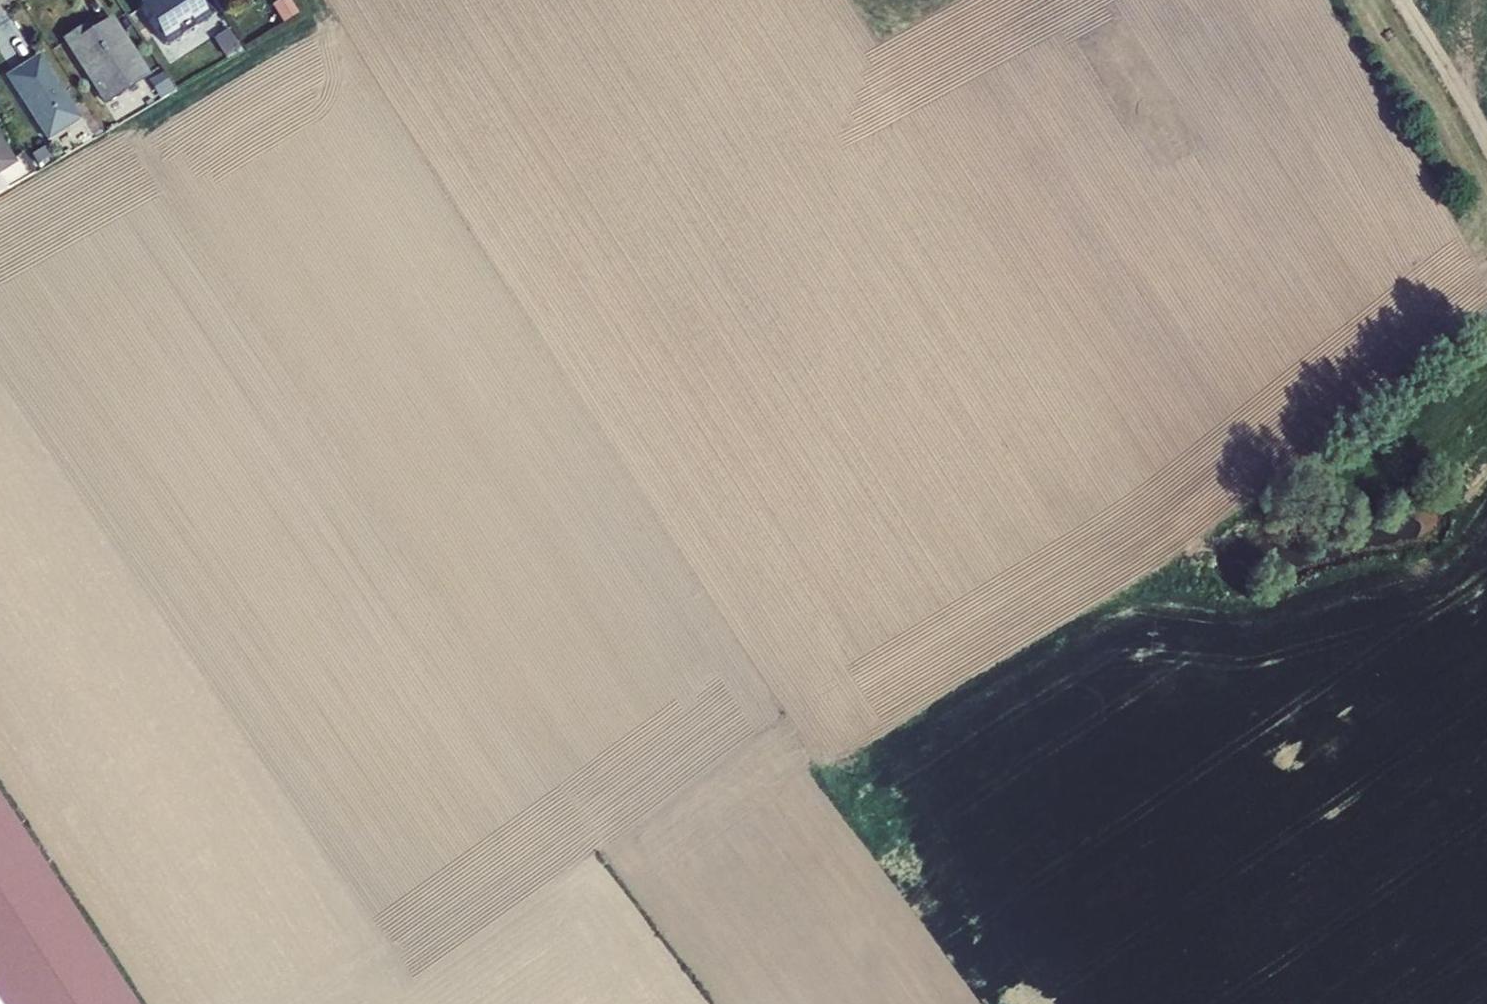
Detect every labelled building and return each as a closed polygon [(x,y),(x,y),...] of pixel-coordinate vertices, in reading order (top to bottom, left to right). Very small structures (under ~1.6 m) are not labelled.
[(165,47),(209,19),(197,0),(143,0),(138,3),(165,47)] [(271,4),(283,22),(298,13),(290,0),(278,0),(271,4)] [(62,38),(104,104),(149,76),(111,16),(90,30),(85,23),(62,38)] [(226,27),(212,37),(225,56),(239,47),(226,27)] [(5,76),(47,140),(79,119),(38,55),(5,76)] [(162,73),(148,81),(159,98),(173,90),(162,73)] [(16,164),(0,139),(0,174),(16,164)] [(44,148),(31,156),(40,168),(52,161),(44,148)] [(0,813),(0,1003),(125,1003),(0,813)]
